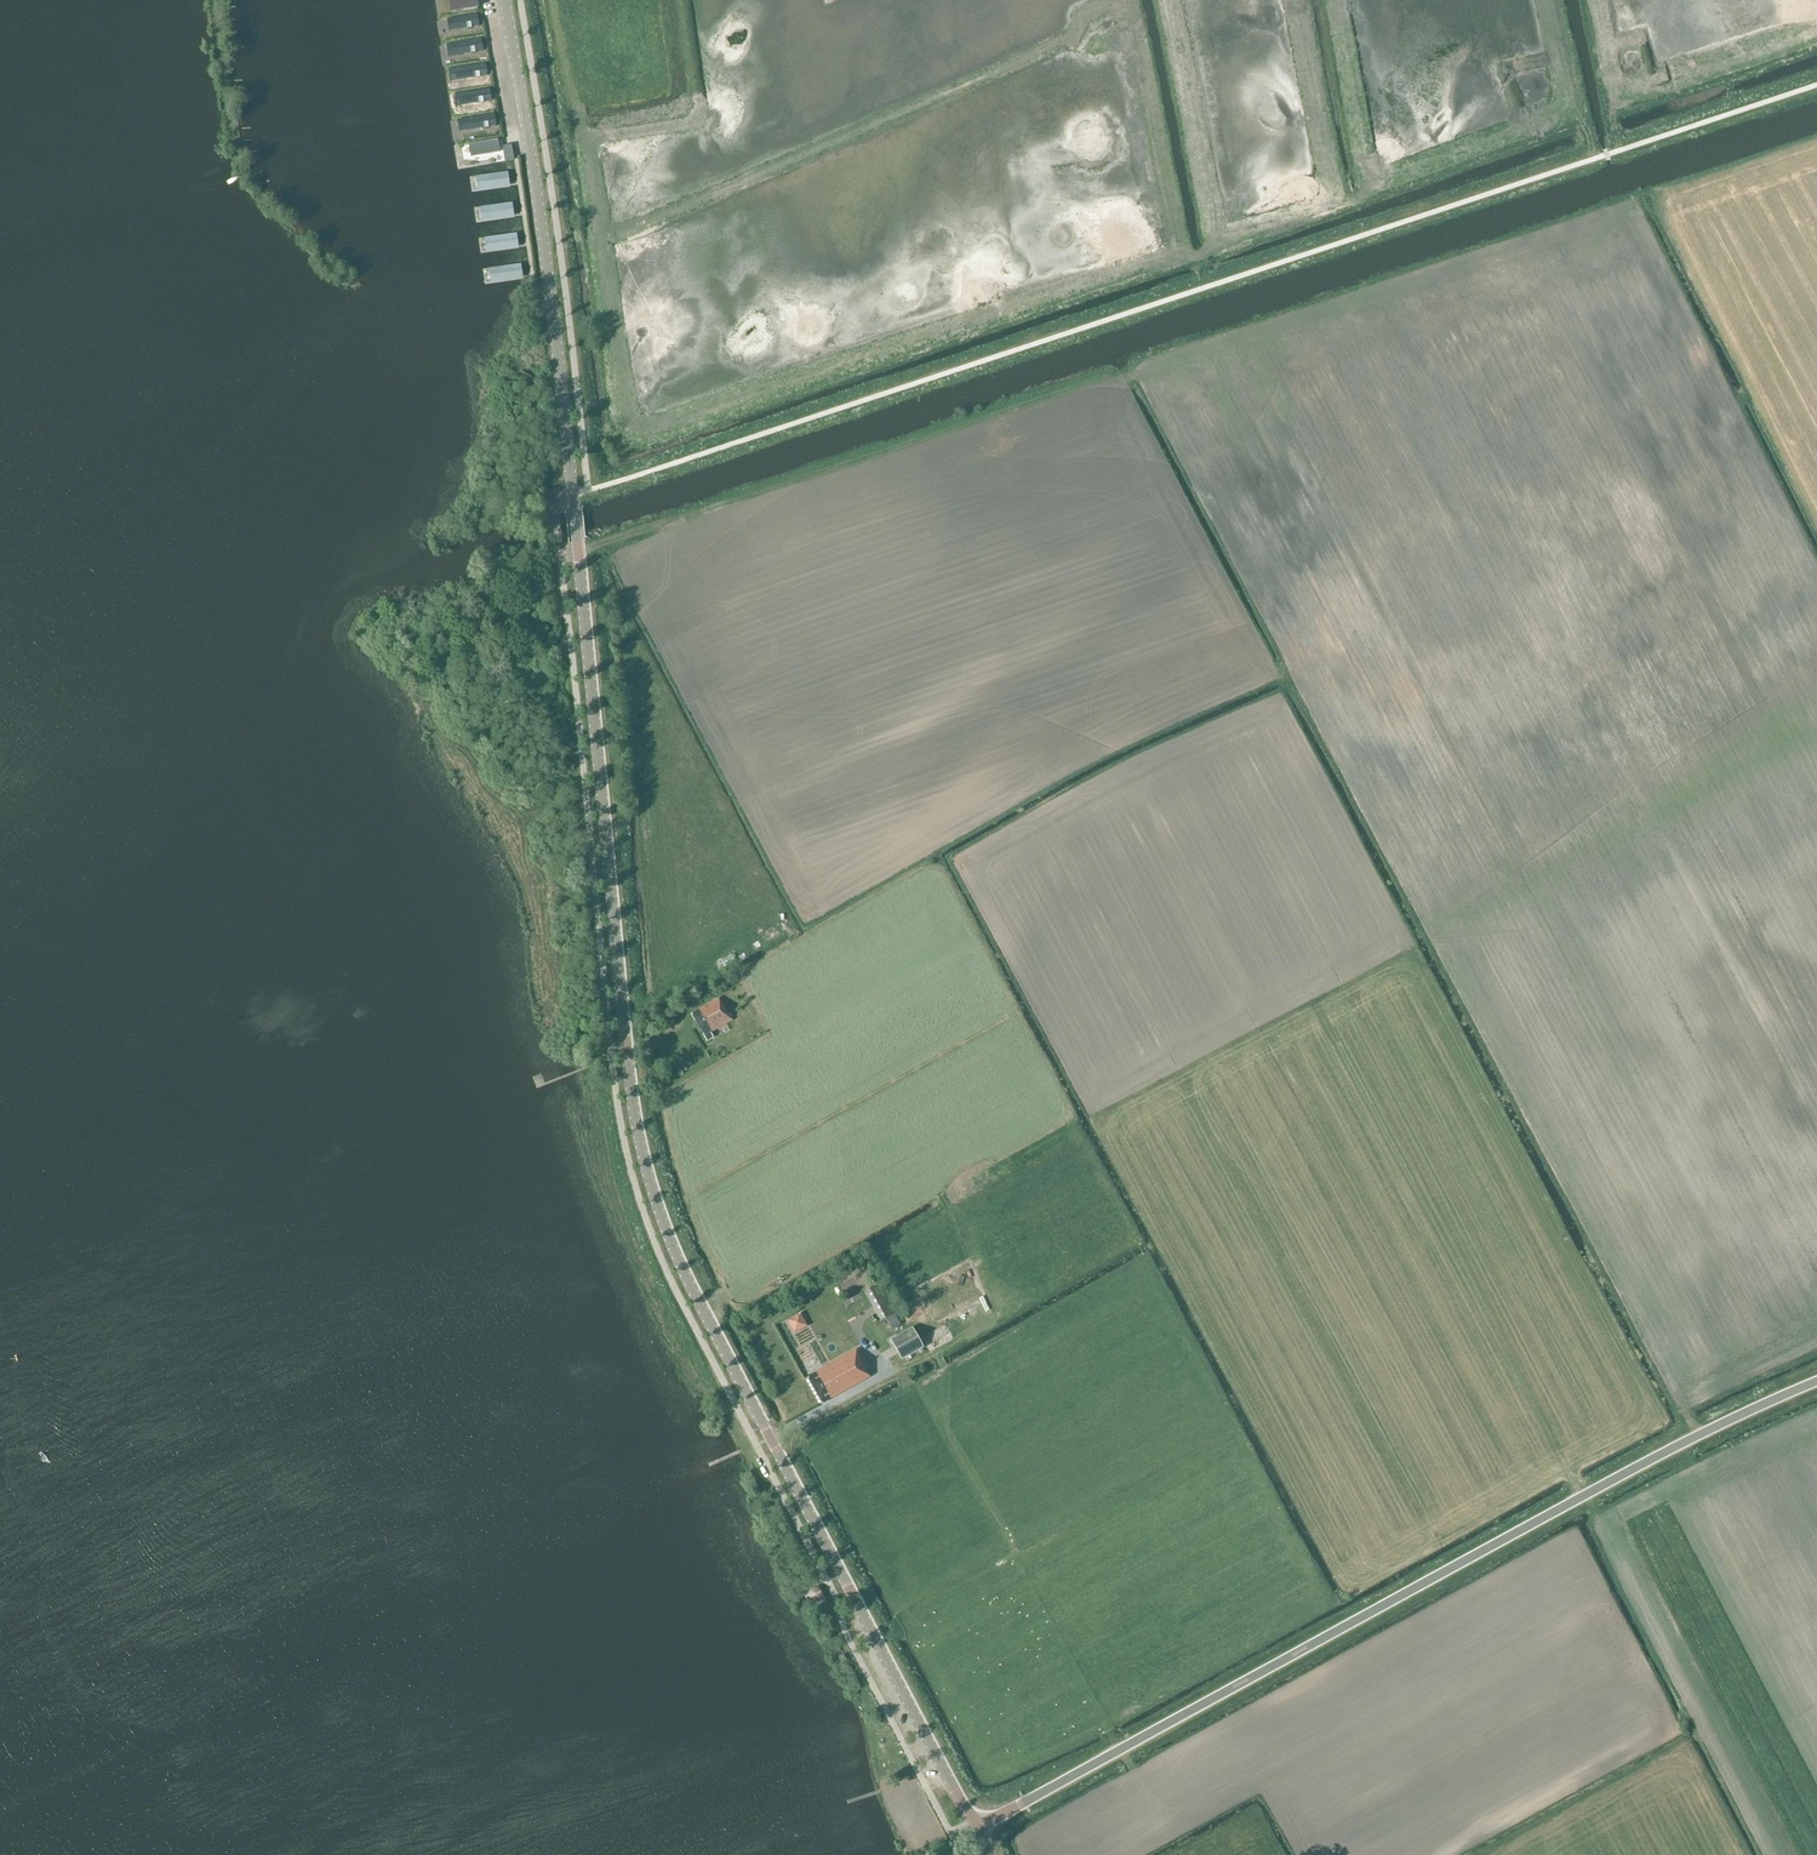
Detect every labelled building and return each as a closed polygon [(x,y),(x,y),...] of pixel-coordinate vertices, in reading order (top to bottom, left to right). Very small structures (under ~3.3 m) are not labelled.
[(454,11),(478,7),(477,0),(452,0),(454,11)] [(477,14),(450,19),(453,31),(479,26),(477,14)] [(481,39),(450,44),(452,56),(483,51),(481,39)] [(486,64),(452,69),(454,81),(487,76),(486,64)] [(490,89),(458,94),(460,106),(492,101),(490,89)] [(494,114),(461,119),(462,131),(496,126),(494,114)] [(497,139),(471,144),(473,157),(500,152),(497,139)] [(512,145),(503,146),(506,161),(514,159),(512,145)] [(507,173),(477,177),(478,187),(509,183),(507,173)] [(511,204),(481,208),(483,218),(513,213),(511,204)] [(516,235),(486,239),(487,249),(517,244),(516,235)] [(520,265),(490,269),(491,279),(521,275),(520,265)] [(692,1014),(707,1041),(714,1038),(711,1033),(732,1021),(719,999),(692,1014)] [(865,1291),(881,1320),(894,1313),(878,1284),(865,1291)] [(795,1333),(807,1326),(800,1314),(788,1321),(795,1333)] [(902,1359),(923,1347),(912,1328),(891,1340),(902,1359)] [(857,1350),(808,1377),(823,1405),(871,1379),(867,1371),(871,1368),(865,1357),(862,1359),(857,1350)] [(843,1403),(836,1407),(838,1411),(846,1408),(843,1403)] [(819,1600),(823,1598),(817,1587),(813,1589),(810,1591),(809,1594),(810,1598),(812,1600),(816,1601),(819,1600)]
